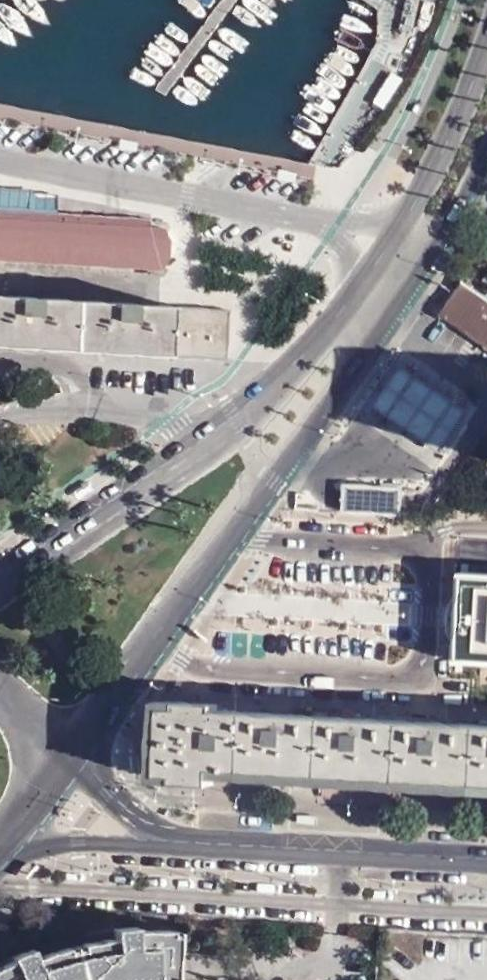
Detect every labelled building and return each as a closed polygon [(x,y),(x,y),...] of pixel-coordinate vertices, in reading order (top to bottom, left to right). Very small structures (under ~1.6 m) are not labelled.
[(148,223),(148,218),(53,213),(0,211),(0,215),(148,223)] [(158,269),(170,251),(173,248),(160,227),(148,226),(148,223),(0,215),(0,260),(158,269)] [(486,336),(486,303),(457,282),(433,315),(479,347),(486,336)] [(222,360),(223,311),(0,299),(0,348),(222,360)] [(479,347),(486,354),(486,336),(479,347)] [(431,389),(397,366),(369,406),(403,428),(436,452),(465,413),(431,389)] [(462,572),(461,600),(486,602),(486,574),(462,572)] [(459,635),(486,637),(486,602),(461,600),(460,617),(459,635)] [(457,662),(486,664),(486,637),(459,635),(457,662)] [(162,775),(282,782),(444,791),(486,793),(486,727),(474,726),(166,707),(162,775)] [(180,931),(140,930),(139,926),(118,927),(118,938),(101,939),(85,943),(85,947),(73,950),(70,946),(54,950),(38,956),(34,947),(13,954),(14,959),(0,966),(0,979),(177,979),(180,931)]
